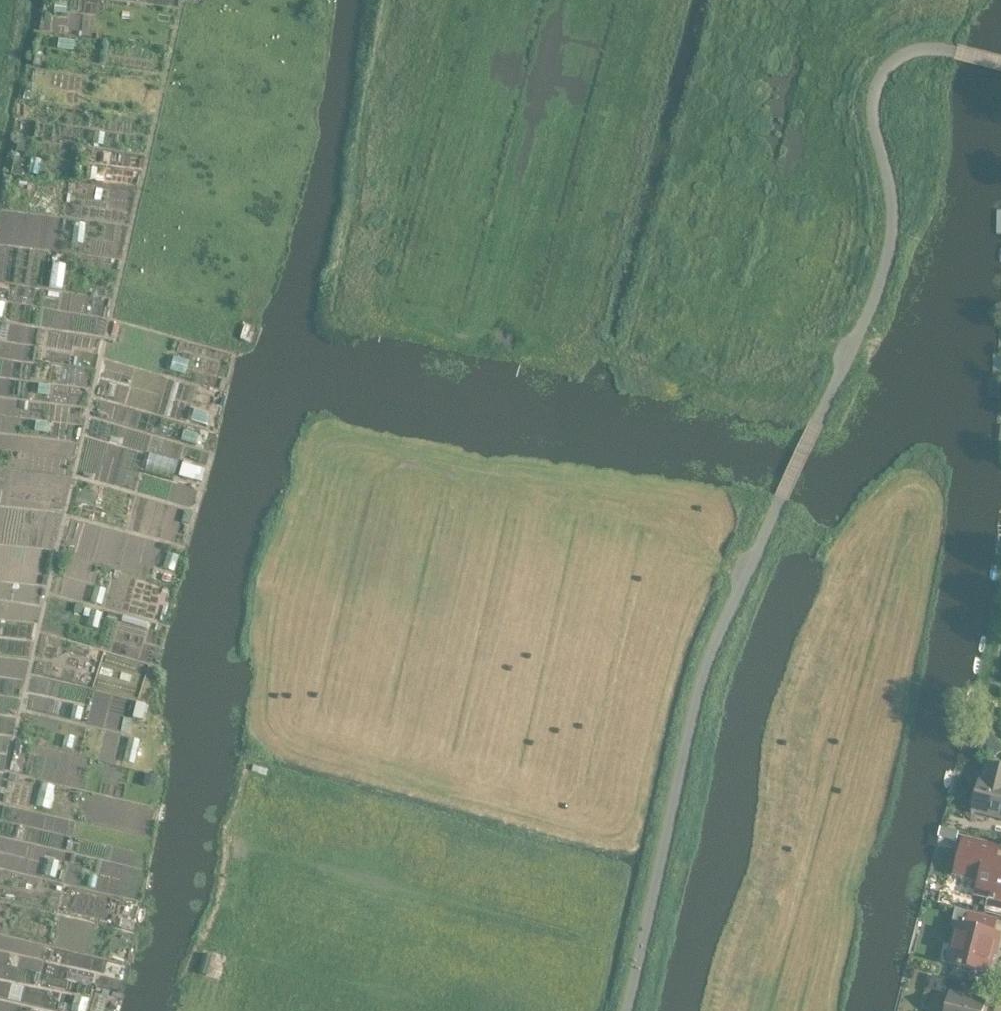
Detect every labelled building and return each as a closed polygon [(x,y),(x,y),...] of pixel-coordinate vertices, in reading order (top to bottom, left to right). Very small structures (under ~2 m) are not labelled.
[(1000,817),(1000,767),(987,763),(983,778),(981,778),(972,810),(1000,817)] [(994,861),(998,845),(963,837),(954,873),(980,879),(976,894),(985,896),(982,909),(1000,914),(1000,863),(994,861)] [(998,947),(1000,933),(993,932),(996,919),(956,909),(952,925),(959,926),(950,963),(986,972),(992,945),(998,947)] [(985,1002),(959,995),(962,983),(932,975),(928,988),(950,993),(945,1010),(982,1010),(985,1002)]
